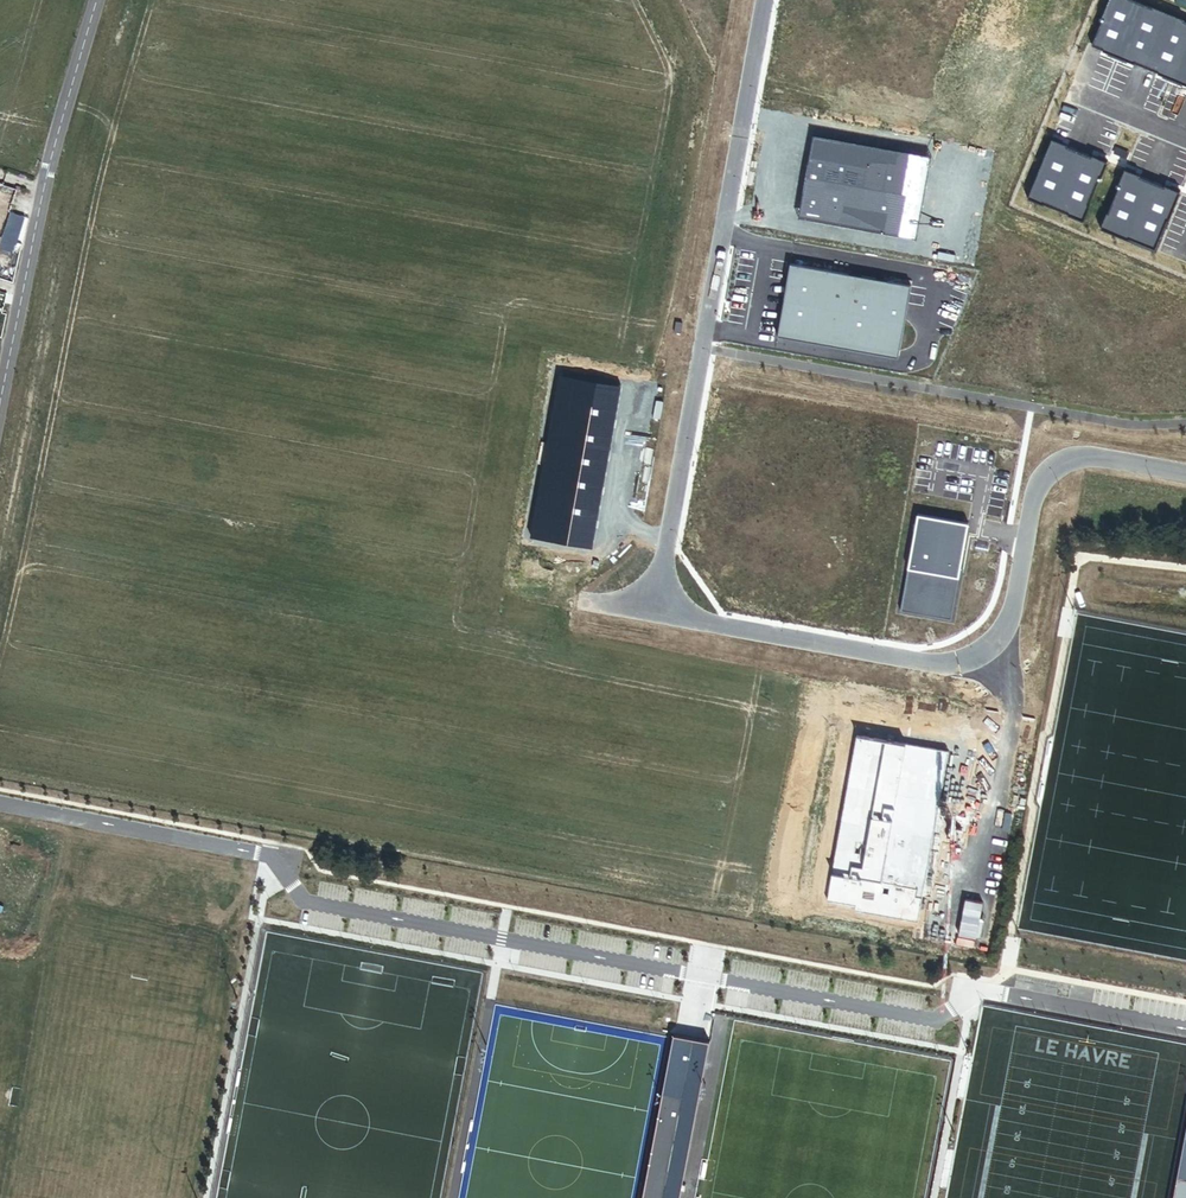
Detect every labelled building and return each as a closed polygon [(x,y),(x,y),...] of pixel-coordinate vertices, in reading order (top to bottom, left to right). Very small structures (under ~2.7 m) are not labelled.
[(1135,0),(1110,0),(1093,43),(1185,82),(1185,21),(1135,0)] [(929,154),(814,134),(800,216),(915,236),(929,154)] [(1052,139),(1028,196),(1083,218),(1106,161),(1052,139)] [(1127,169),(1104,225),(1158,248),(1181,191),(1127,169)] [(912,285),(791,263),(778,336),(899,357),(912,285)] [(557,375),(531,534),(591,545),(593,533),(618,385),(557,375)] [(918,515),(900,609),(951,618),(968,524),(918,515)] [(858,737),(827,899),(918,916),(949,754),(858,737)] [(681,1036),(649,1197),(675,1197),(707,1041),(681,1036)]
